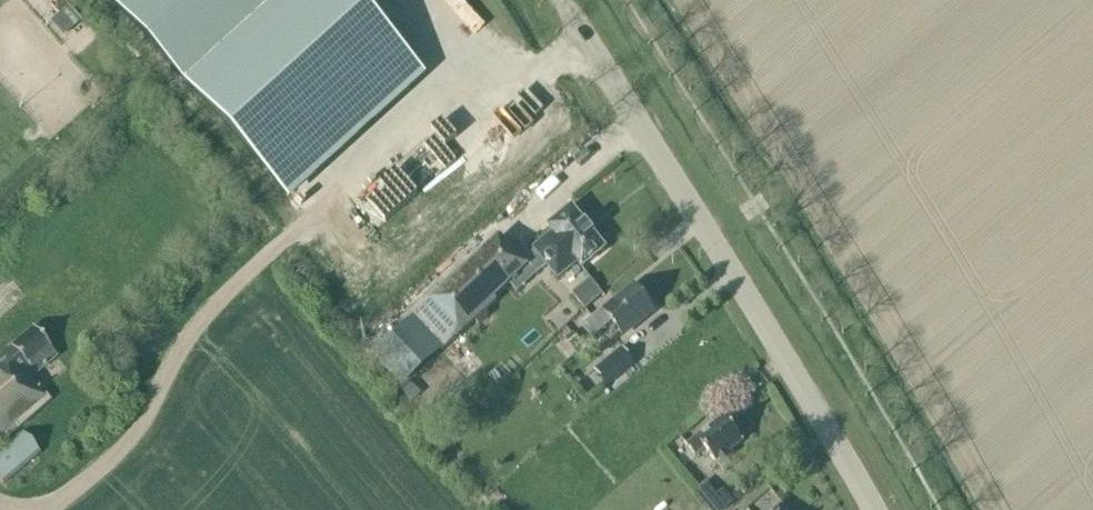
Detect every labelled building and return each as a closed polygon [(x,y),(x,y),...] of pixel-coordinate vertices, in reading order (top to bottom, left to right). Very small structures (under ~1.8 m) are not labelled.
[(175,61),(240,0),(161,0),(139,21),(175,61)] [(274,180),(402,64),(343,0),(278,0),(186,84),(274,180)] [(66,35),(80,23),(66,8),(53,19),(66,35)] [(560,254),(557,250),(587,226),(572,209),(549,228),(554,234),(534,250),(550,270),(560,261),(556,257),(560,254)] [(560,261),(550,270),(558,280),(578,264),(583,270),(606,250),(587,226),(557,250),(560,254),(556,257),(560,261)] [(496,303),(494,300),(528,269),(500,239),(431,304),(446,320),(441,325),(455,341),(476,322),(480,327),(489,319),(485,314),(496,303)] [(590,278),(572,294),(585,309),(603,293),(590,278)] [(603,311),(582,328),(592,340),(613,323),(623,336),(654,312),(653,310),(653,306),(647,300),(644,299),(635,288),(604,312),(603,311)] [(50,403),(30,380),(57,358),(33,330),(0,358),(0,445),(50,403)] [(582,344),(574,334),(558,346),(566,357),(582,344)] [(608,388),(636,366),(622,349),(606,361),(611,366),(598,376),(608,388)] [(744,442),(723,418),(703,436),(701,434),(686,447),(696,458),(704,451),(728,477),(740,467),(729,455),(744,442)] [(0,453),(0,485),(1,486),(38,454),(21,435),(0,453)]
